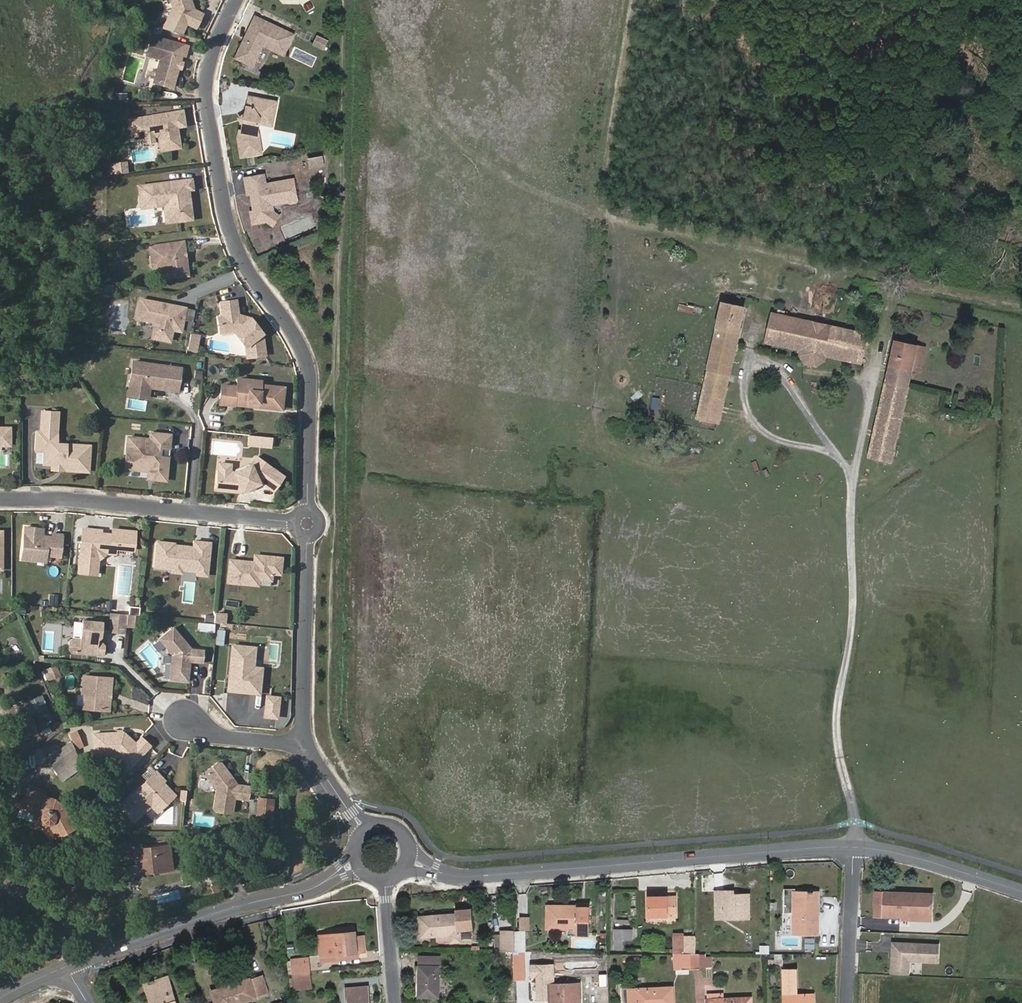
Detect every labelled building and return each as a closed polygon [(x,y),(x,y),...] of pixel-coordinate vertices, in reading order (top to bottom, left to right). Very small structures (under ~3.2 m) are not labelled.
[(173,9),(170,16),(196,28),(202,15),(193,10),(190,0),(170,0),(173,9)] [(287,56),(298,31),(256,13),(237,57),(263,69),(271,49),(287,56)] [(186,57),(188,47),(152,37),(147,56),(161,60),(154,83),(173,89),(178,70),(180,63),(182,56),(186,57)] [(273,120),(275,104),(248,100),(245,120),(242,122),(241,128),(243,130),(243,134),(239,134),(238,142),(241,158),(244,160),(259,157),(261,154),(258,138),(260,126),(260,121),(263,119),(273,120)] [(185,128),(182,113),(129,126),(134,144),(156,139),(160,141),(163,154),(181,150),(177,130),(185,128)] [(260,126),(272,128),(273,120),(263,119),(260,121),(260,126)] [(326,167),(324,157),(311,160),(312,169),(326,167)] [(117,181),(130,178),(128,168),(115,170),(117,181)] [(268,185),(265,176),(247,180),(250,195),(253,195),(255,202),(258,202),(258,207),(256,208),(257,213),(254,213),(256,225),(271,222),(277,213),(275,205),(292,201),(294,202),(299,201),(300,199),(295,179),(268,185)] [(193,188),(191,178),(139,187),(141,199),(150,198),(150,203),(161,201),(165,204),(165,205),(169,222),(194,218),(191,199),(187,200),(185,189),(189,188),(193,188)] [(141,199),(143,209),(165,205),(165,204),(161,201),(150,203),(150,198),(141,199)] [(187,275),(181,241),(148,247),(152,268),(165,266),(171,265),(173,277),(187,275)] [(167,278),(173,277),(171,265),(165,266),(167,278)] [(221,318),(216,318),(217,324),(228,322),(230,332),(232,332),(244,347),(245,357),(264,355),(261,339),(258,335),(259,333),(247,318),(242,323),(236,316),(233,300),(219,303),(221,318)] [(170,332),(179,333),(182,314),(174,312),(174,307),(138,302),(135,321),(153,324),(152,331),(156,331),(157,333),(156,342),(168,344),(170,332)] [(744,308),(724,303),(718,327),(738,331),(744,308)] [(860,362),(866,336),(774,315),(768,340),(801,349),(801,352),(808,363),(817,365),(825,359),(826,354),(860,362)] [(217,324),(219,334),(230,332),(228,322),(217,324)] [(738,331),(718,327),(709,370),(729,375),(738,331)] [(193,356),(206,358),(208,343),(195,341),(193,356)] [(890,461),(916,347),(895,342),(870,456),(890,461)] [(681,355),(670,353),(668,364),(679,367),(681,355)] [(131,363),(128,386),(165,391),(167,368),(131,363)] [(165,391),(176,393),(179,370),(167,368),(165,391)] [(714,421),(718,422),(729,375),(709,370),(706,385),(698,417),(703,418),(714,421)] [(221,387),(220,405),(235,407),(236,402),(258,404),(258,408),(282,410),(283,389),(260,387),(260,383),(237,380),(237,389),(221,387)] [(57,433),(58,412),(42,411),(41,432),(37,431),(35,451),(43,451),(43,464),(51,464),(63,465),(63,470),(74,471),(75,469),(79,470),(79,471),(88,472),(89,446),(56,444),(49,443),(50,433),(57,433)] [(3,445),(3,442),(10,442),(11,427),(0,427),(0,445),(3,445)] [(150,434),(149,440),(127,438),(126,453),(136,454),(134,471),(147,472),(152,472),(152,480),(165,481),(168,457),(160,456),(160,450),(168,450),(170,436),(150,434)] [(252,447),(269,449),(270,439),(247,437),(247,442),(252,442),(252,447)] [(126,453),(125,470),(134,471),(136,454),(126,453)] [(234,474),(230,473),(218,472),(216,491),(240,493),(244,491),(245,491),(252,487),(261,484),(273,492),(283,478),(256,459),(250,466),(234,474)] [(230,466),(218,465),(218,472),(230,473),(230,466)] [(41,536),(42,529),(25,527),(21,559),(36,560),(37,554),(46,555),(60,556),(62,534),(52,534),(52,537),(41,536)] [(91,540),(92,529),(82,528),(78,573),(97,574),(98,558),(104,552),(115,554),(115,548),(133,550),(135,531),(113,529),(112,534),(107,534),(107,535),(100,535),(99,541),(91,540)] [(100,533),(100,530),(92,529),(91,540),(99,541),(100,535),(107,535),(107,534),(100,533)] [(188,549),(188,547),(173,546),(173,543),(155,542),(152,568),(169,569),(170,570),(170,565),(181,566),(181,569),(196,570),(196,576),(206,577),(209,543),(192,542),(192,547),(192,550),(188,549)] [(279,570),(280,559),(253,556),(253,563),(253,566),(248,566),(248,563),(228,560),(226,583),(257,586),(257,580),(270,581),(270,575),(271,570),(279,570)] [(169,573),(181,574),(181,569),(181,566),(170,565),(170,570),(169,569),(169,573)] [(135,614),(137,615),(138,607),(128,606),(127,614),(135,614)] [(111,631),(119,631),(120,613),(112,612),(111,631)] [(126,632),(127,624),(127,614),(120,613),(119,631),(126,632)] [(127,624),(134,625),(135,614),(127,614),(127,624)] [(81,635),(82,620),(75,619),(74,635),(81,635)] [(100,636),(101,622),(82,620),(81,639),(72,638),(69,641),(69,648),(72,651),(103,654),(104,646),(100,641),(97,641),(97,638),(98,638),(100,636)] [(175,629),(170,629),(158,639),(172,656),(172,663),(170,665),(169,680),(189,682),(190,664),(188,664),(189,662),(203,663),(204,650),(192,649),(175,629)] [(255,648),(232,645),(228,690),(259,694),(261,676),(252,675),(253,667),(255,648)] [(48,679),(62,673),(58,663),(44,669),(48,679)] [(252,675),(261,676),(262,668),(253,667),(252,675)] [(109,711),(112,679),(84,676),(83,694),(85,694),(84,709),(109,711)] [(278,698),(266,696),(264,717),(276,718),(278,698)] [(36,730),(28,708),(18,712),(26,733),(36,730)] [(80,729),(72,730),(75,745),(83,744),(80,729)] [(131,748),(120,738),(90,738),(90,760),(112,758),(127,771),(147,749),(139,740),(131,748)] [(66,765),(69,769),(79,761),(71,742),(57,753),(66,765)] [(55,772),(66,765),(57,753),(47,760),(55,772)] [(222,763),(218,763),(207,771),(207,775),(217,789),(215,809),(217,814),(231,816),(234,811),(236,799),(237,786),(237,784),(222,763)] [(55,772),(58,777),(69,769),(66,765),(55,772)] [(163,782),(166,780),(157,771),(123,804),(137,818),(153,803),(159,809),(175,795),(170,789),(169,790),(167,789),(168,787),(163,782)] [(239,800),(250,801),(251,787),(241,786),(239,800)] [(41,795),(28,791),(25,800),(30,802),(27,813),(41,818),(41,822),(42,825),(45,826),(47,827),(50,827),(56,840),(73,831),(63,810),(53,802),(40,797),(41,795)] [(270,824),(273,798),(258,797),(255,822),(270,824)] [(25,800),(21,811),(27,813),(30,802),(25,800)] [(137,850),(139,875),(156,873),(155,868),(171,866),(169,847),(137,850)] [(793,892),(793,889),(786,889),(786,912),(795,912),(795,933),(819,934),(819,911),(815,911),(815,892),(793,892)] [(734,891),(717,891),(717,909),(725,909),(725,918),(750,917),(750,895),(734,895),(734,891)] [(933,920),(933,894),(876,892),(876,916),(903,917),(903,919),(933,920)] [(677,899),(665,899),(665,896),(651,896),(651,916),(677,916),(677,899)] [(588,907),(549,906),(549,929),(568,929),(568,936),(578,936),(578,933),(588,934),(588,907)] [(457,911),(458,914),(421,917),(422,936),(437,935),(451,934),(452,940),(452,942),(461,941),(460,929),(472,928),(471,910),(457,911)] [(501,930),(502,951),(514,951),(514,931),(514,930),(501,930)] [(615,930),(615,940),(623,940),(632,940),(632,930),(615,930)] [(525,931),(514,931),(514,951),(526,951),(525,931)] [(347,937),(347,932),(320,935),(322,955),(359,952),(366,951),(365,935),(357,936),(347,937)] [(692,953),(697,953),(697,936),(684,936),(684,933),(675,933),(675,953),(684,953),(692,953)] [(521,961),(526,961),(526,951),(514,951),(515,979),(522,979),(521,961)] [(323,960),(359,957),(359,952),(322,955),(323,960)] [(685,969),(692,969),(692,953),(684,953),(685,969)] [(692,969),(700,968),(700,953),(697,953),(692,953),(692,969)] [(909,974),(909,955),(893,954),(893,973),(909,974)] [(439,957),(420,957),(420,965),(439,966),(439,957)] [(783,967),(782,959),(770,959),(770,967),(783,967)] [(310,962),(293,964),(294,973),(311,971),(310,962)] [(439,997),(439,966),(420,965),(420,996),(439,997)] [(797,970),(784,970),(785,1002),(814,1002),(814,994),(798,994),(797,970)] [(313,987),(311,971),(294,973),(295,989),(313,987)] [(217,1002),(242,1002),(257,998),(257,995),(269,992),(263,974),(213,991),(217,1002)] [(148,984),(152,997),(155,997),(157,1002),(179,1002),(178,998),(175,998),(168,977),(156,980),(155,976),(148,978),(150,983),(148,984)] [(581,1001),(580,984),(543,985),(544,1002),(581,1001)] [(369,986),(347,988),(348,999),(349,999),(350,1002),(370,1002),(369,986)] [(673,987),(630,989),(631,1002),(673,1002),(673,987)]
